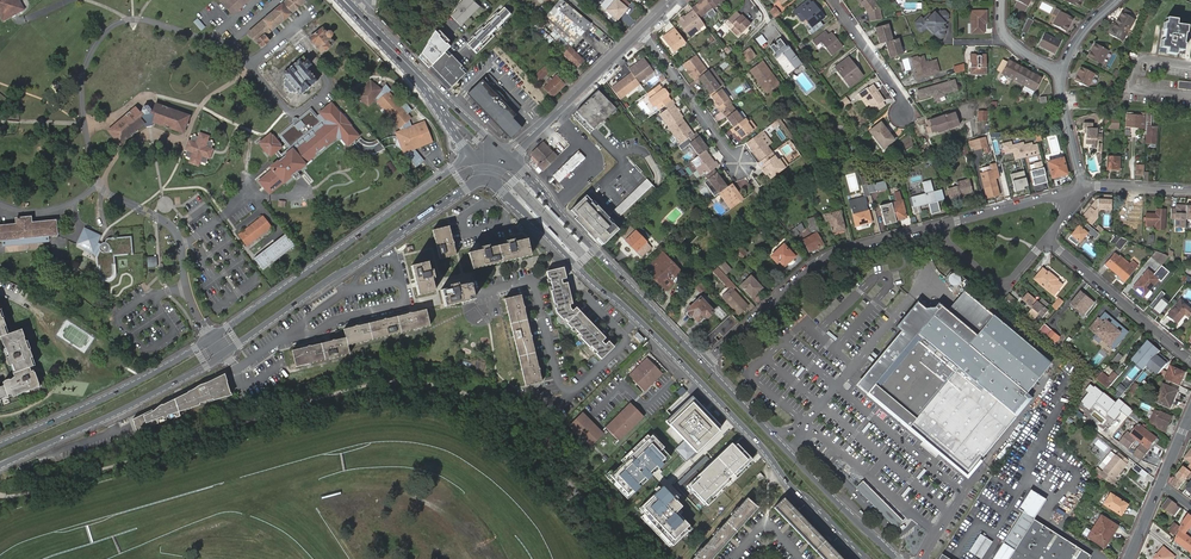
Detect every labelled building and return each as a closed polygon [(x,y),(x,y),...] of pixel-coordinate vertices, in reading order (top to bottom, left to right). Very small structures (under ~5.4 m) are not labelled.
[(17,8),(14,2),(13,2),(11,0),(0,0),(0,17),(17,8)] [(233,14),(250,0),(220,0),(233,14)] [(249,32),(258,42),(262,47),(269,40),(265,35),(305,1),(304,0),(286,0),(249,32)] [(473,0),(460,0),(451,16),(460,26),(480,6),(473,0)] [(545,18),(561,35),(572,47),(591,23),(563,0),(560,0),(551,11),(545,18)] [(618,0),(616,0),(607,10),(617,19),(627,8),(618,0)] [(717,6),(712,0),(703,0),(700,2),(693,7),(695,10),(700,17),(713,8),(715,11),(718,8),(717,6)] [(814,8),(816,7),(812,3),(811,4),(808,0),(792,12),(795,16),(796,15),(800,13),(806,20),(808,23),(812,27),(819,22),(824,18),(820,13),(819,14),(814,8)] [(871,22),(882,20),(880,11),(874,2),(872,0),(858,0),(869,15),(871,22)] [(1064,2),(1078,9),(1082,0),(1065,0),(1064,2)] [(1027,7),(1017,1),(1014,7),(1024,12),(1027,7)] [(775,6),(768,10),(774,17),(780,13),(775,6)] [(477,53),(494,36),(492,34),(512,15),(505,7),(467,44),(477,53)] [(706,25),(700,17),(695,10),(685,17),(686,18),(683,20),(682,20),(679,22),(690,36),(701,27),(701,28),(706,25)] [(921,18),(915,24),(917,27),(916,27),(916,29),(920,32),(922,32),(928,26),(931,29),(930,30),(935,35),(940,31),(942,34),(943,32),(945,30),(941,26),(947,20),(946,18),(947,16),(947,15),(944,12),(942,11),(941,13),(939,12),(936,15),(934,13),(928,19),(926,17),(923,21),(921,18)] [(737,12),(733,16),(738,21),(742,17),(737,12)] [(982,22),(986,22),(985,12),(970,12),(970,35),(982,35),(983,24),(982,22)] [(1073,19),(1060,12),(1053,25),(1066,32),(1073,19)] [(1121,12),(1115,24),(1128,31),(1135,20),(1121,12)] [(796,15),(802,23),(806,20),(800,13),(796,15)] [(751,25),(747,21),(743,16),(742,17),(738,21),(733,25),(736,28),(733,31),(739,37),(751,25)] [(200,30),(205,26),(197,17),(192,21),(200,30)] [(1026,33),(1033,21),(1028,18),(1022,30),(1026,33)] [(1176,20),(1166,19),(1165,23),(1164,23),(1163,30),(1164,31),(1163,41),(1161,41),(1161,48),(1167,49),(1166,54),(1176,55),(1176,50),(1183,51),(1184,44),(1183,44),(1184,34),(1185,33),(1186,26),(1176,25),(1176,20)] [(811,35),(823,26),(819,22),(812,27),(808,23),(807,24),(811,29),(808,31),(811,35)] [(718,30),(724,36),(730,30),(724,24),(718,30)] [(1128,31),(1115,24),(1108,35),(1122,42),(1128,31)] [(891,59),(904,55),(899,39),(893,41),(888,25),(875,29),(880,44),(885,43),(891,59)] [(322,27),(309,38),(322,53),(334,42),(331,37),(332,36),(333,33),(331,30),(328,31),(326,32),(322,27)] [(676,27),(663,37),(674,51),(687,42),(676,27)] [(702,29),(701,28),(701,27),(690,36),(692,37),(702,29)] [(756,27),(749,34),(754,39),(761,33),(756,27)] [(435,30),(419,57),(429,67),(450,46),(435,30)] [(258,42),(249,32),(245,36),(254,45),(258,42)] [(841,47),(831,34),(828,36),(825,33),(813,42),(816,45),(821,42),(831,55),(841,47)] [(1060,43),(1044,34),(1037,46),(1054,55),(1060,43)] [(577,67),(585,60),(572,47),(561,35),(557,40),(567,49),(563,53),(577,67)] [(271,69),(297,47),(291,40),(265,62),(271,69)] [(802,64),(789,46),(787,48),(780,40),(770,47),(777,56),(774,57),(787,73),(795,67),(798,67),(802,64)] [(1108,51),(1095,44),(1088,58),(1102,64),(1108,51)] [(757,56),(752,49),(745,54),(750,61),(757,56)] [(468,71),(447,50),(429,68),(450,89),(468,71)] [(696,55),(684,64),(687,68),(688,68),(694,75),(693,76),(696,80),(699,77),(708,71),(696,55)] [(974,76),(981,77),(980,75),(986,75),(986,56),(982,56),(980,58),(976,58),(974,55),(968,55),(968,64),(970,64),(970,73),(975,73),(974,76)] [(914,62),(915,63),(917,73),(915,74),(916,78),(939,72),(936,60),(925,63),(923,56),(917,57),(916,58),(914,62)] [(287,78),(297,90),(301,93),(316,80),(306,68),(311,65),(304,57),(284,74),(287,78)] [(633,73),(639,82),(654,71),(645,58),(630,69),(633,73)] [(863,76),(848,58),(835,68),(850,86),(863,76)] [(904,71),(910,70),(908,58),(902,59),(904,71)] [(1001,74),(1012,80),(1019,67),(1008,61),(1001,74)] [(550,70),(546,65),(535,77),(539,81),(550,70)] [(779,81),(767,66),(761,65),(757,68),(756,75),(767,89),(773,90),(778,86),(779,81)] [(964,72),(963,66),(954,69),(955,74),(964,72)] [(264,67),(261,69),(266,76),(269,73),(264,67)] [(1019,67),(1012,80),(1024,86),(1031,73),(1019,67)] [(717,74),(712,68),(708,71),(699,77),(704,84),(707,88),(711,93),(713,91),(720,86),(713,77),(717,74)] [(1094,74),(1081,68),(1075,81),(1088,87),(1094,74)] [(482,78),(485,81),(491,75),(488,72),(482,78)] [(568,81),(560,72),(544,87),(553,97),(568,81)] [(622,80),(612,88),(620,99),(641,84),(639,82),(633,73),(625,78),(626,79),(623,81),(622,80)] [(1031,73),(1024,86),(1034,92),(1035,92),(1042,79),(1031,73)] [(720,86),(724,84),(717,74),(713,77),(720,86)] [(468,92),(510,137),(522,126),(513,116),(516,113),(514,111),(509,106),(515,100),(508,92),(502,98),(495,92),(501,86),(491,75),(485,81),(482,78),(468,92)] [(296,90),(297,90),(287,78),(286,79),(285,80),(285,81),(286,83),(285,84),(285,85),(290,91),(291,91),(292,90),(294,91),(296,90)] [(945,94),(958,91),(955,80),(918,91),(920,99),(930,96),(933,95),(933,96),(934,100),(945,96),(945,94)] [(1179,80),(1178,88),(1190,89),(1190,82),(1179,80)] [(422,129),(421,124),(412,127),(410,122),(412,121),(409,116),(414,112),(407,104),(403,108),(391,93),(392,92),(387,85),(382,90),(371,82),(356,96),(366,105),(373,99),(376,102),(375,103),(380,108),(384,112),(400,128),(403,126),(405,131),(401,138),(397,139),(397,147),(400,149),(416,168),(424,161),(415,149),(413,148),(417,145),(420,147),(431,142),(425,128),(422,129)] [(660,109),(672,100),(668,95),(664,90),(660,84),(648,93),(652,98),(657,105),(660,109)] [(874,108),(883,101),(884,100),(873,85),(868,89),(867,88),(858,95),(860,98),(863,96),(873,108),(874,108)] [(501,86),(495,92),(502,98),(508,92),(501,86)] [(1032,96),(1034,92),(1024,86),(1022,90),(1032,96)] [(717,107),(720,112),(725,108),(731,104),(732,103),(721,89),(715,94),(712,97),(716,103),(718,106),(717,107)] [(598,91),(576,111),(594,130),(616,110),(598,91)] [(844,107),(849,103),(845,98),(840,102),(844,107)] [(521,105),(515,100),(509,106),(514,111),(521,105)] [(885,105),(883,101),(874,108),(877,112),(885,105)] [(140,112),(136,106),(132,109),(107,131),(120,146),(144,125),(146,127),(153,125),(154,123),(184,134),(191,115),(156,102),(153,110),(152,109),(149,105),(143,106),(142,111),(140,112)] [(361,138),(358,139),(357,141),(355,139),(359,135),(332,103),(320,112),(329,123),(326,124),(295,151),(293,148),(291,150),(283,156),(278,150),(282,147),(271,133),(259,142),(270,156),(274,153),(275,154),(277,156),(278,159),(279,160),(270,167),(272,169),(259,180),(269,193),(283,182),(291,176),(298,170),(306,164),(305,163),(339,135),(348,145),(351,142),(353,144),(352,145),(354,147),(357,150),(361,152),(363,153),(366,154),(370,154),(374,153),(380,151),(385,148),(380,142),(378,140),(374,142),(369,143),(365,141),(361,138)] [(682,118),(684,117),(680,111),(678,109),(674,104),(660,114),(670,127),(682,118)] [(743,120),(733,106),(727,111),(724,113),(727,117),(726,118),(733,127),(743,120)] [(312,108),(279,135),(291,150),(293,148),(295,151),(326,124),(312,108)] [(987,121),(987,111),(978,111),(978,121),(987,121)] [(1120,114),(1115,114),(1114,129),(1118,129),(1119,117),(1126,117),(1126,114),(1126,112),(1120,112),(1120,114)] [(959,125),(954,113),(947,116),(947,115),(926,122),(928,128),(927,128),(928,133),(938,130),(939,132),(959,125)] [(1114,129),(1115,114),(1105,113),(1105,128),(1114,129)] [(1126,114),(1126,117),(1125,128),(1140,129),(1140,123),(1143,123),(1144,115),(1126,114)] [(750,121),(747,117),(743,120),(733,127),(731,129),(734,132),(735,131),(736,130),(740,135),(743,138),(753,131),(748,123),(750,121)] [(670,127),(669,128),(678,140),(682,137),(685,141),(689,137),(694,134),(682,118),(670,127)] [(751,121),(750,121),(748,123),(753,131),(757,128),(751,121)] [(894,140),(881,123),(869,132),(883,149),(894,140)] [(1087,130),(1087,135),(1086,145),(1092,145),(1092,149),(1096,149),(1097,129),(1093,129),(1093,124),(1084,124),(1084,130),(1085,130),(1087,130)] [(1155,148),(1157,128),(1147,127),(1146,144),(1150,144),(1150,148),(1155,148)] [(706,150),(708,148),(705,143),(704,144),(702,141),(703,141),(697,132),(694,134),(689,137),(692,141),(690,143),(699,156),(704,151),(706,150)] [(198,138),(193,136),(191,141),(189,140),(185,150),(187,150),(185,156),(191,158),(190,162),(199,166),(200,162),(206,164),(208,158),(210,159),(214,149),(211,148),(213,143),(208,141),(209,136),(200,133),(198,138)] [(772,152),(773,152),(759,134),(747,142),(761,161),(772,152)] [(683,142),(695,158),(699,156),(690,143),(692,141),(689,137),(685,141),(683,142)] [(988,147),(985,138),(972,142),(974,150),(988,147)] [(1011,142),(1002,144),(1005,155),(1013,153),(1015,160),(1039,154),(1037,145),(1032,146),(1032,143),(1024,145),(1023,143),(1012,146),(1011,142)] [(543,143),(532,153),(541,163),(538,166),(542,171),(557,157),(543,143)] [(969,155),(966,146),(960,148),(962,157),(969,155)] [(579,150),(565,164),(573,172),(587,158),(579,150)] [(714,168),(719,165),(716,160),(714,161),(712,158),(710,160),(704,151),(699,156),(695,158),(691,161),(703,177),(706,175),(714,168)] [(772,177),(784,169),(778,160),(772,152),(761,161),(758,163),(762,168),(765,168),(772,177)] [(278,159),(277,156),(275,154),(266,162),(269,166),(278,159)] [(1067,175),(1063,159),(1047,162),(1051,179),(1067,175)] [(391,173),(396,169),(390,161),(384,165),(391,173)] [(1043,162),(1034,164),(1036,171),(1032,172),(1035,186),(1048,183),(1043,162)] [(573,172),(565,164),(558,170),(566,178),(573,172)] [(1144,172),(1144,167),(1136,166),(1135,174),(1143,175),(1144,172)] [(682,171),(689,176),(692,172),(685,167),(682,171)] [(719,193),(720,192),(728,186),(723,180),(722,181),(720,179),(722,178),(714,168),(706,175),(708,179),(719,193)] [(765,168),(762,168),(770,179),(772,177),(765,168)] [(896,168),(886,171),(887,174),(888,174),(889,176),(898,174),(896,168)] [(298,170),(291,176),(295,180),(301,175),(298,170)] [(566,178),(558,170),(553,175),(562,183),(566,178)] [(1025,171),(1011,175),(1016,194),(1030,191),(1025,171)] [(868,184),(865,173),(860,175),(863,186),(868,184)] [(999,195),(994,173),(981,177),(986,199),(999,195)] [(839,184),(836,175),(830,176),(833,186),(839,184)] [(719,193),(708,179),(705,181),(707,184),(716,195),(719,193)] [(973,192),(969,179),(956,182),(957,187),(947,189),(950,199),(961,196),(961,195),(973,192)] [(870,193),(887,189),(885,181),(868,185),(870,193)] [(936,201),(945,199),(942,189),(933,192),(931,181),(923,184),(925,194),(911,198),(914,207),(912,207),(914,214),(921,213),(919,205),(936,201)] [(731,209),(744,199),(732,183),(728,186),(720,192),(731,209)] [(871,196),(870,193),(868,185),(868,184),(863,186),(865,197),(871,196)] [(891,203),(896,221),(907,218),(900,192),(894,193),(895,195),(896,202),(891,203)] [(586,193),(570,209),(577,216),(575,218),(596,239),(598,237),(604,243),(620,228),(586,193)] [(872,223),(865,197),(850,201),(856,227),(872,223)] [(1090,207),(1082,218),(1090,225),(1096,218),(1097,213),(1100,209),(1111,210),(1112,200),(1097,200),(1090,207)] [(884,224),(896,221),(891,203),(880,206),(884,224)] [(1138,207),(1123,206),(1122,216),(1138,217),(1138,207)] [(1186,207),(1181,207),(1181,206),(1176,206),(1175,210),(1171,209),(1170,219),(1175,220),(1174,228),(1185,228),(1185,220),(1186,207)] [(1145,226),(1155,227),(1155,229),(1164,229),(1165,210),(1156,210),(1156,214),(1146,214),(1145,226)] [(840,212),(825,216),(826,221),(830,220),(833,232),(844,229),(840,212)] [(263,215),(239,234),(247,245),(271,226),(263,215)] [(57,235),(56,220),(32,223),(31,217),(15,218),(16,224),(0,226),(0,240),(57,235)] [(819,228),(815,217),(808,219),(810,227),(812,226),(814,230),(819,228)] [(1097,224),(1093,228),(1094,228),(1100,233),(1102,231),(1103,229),(1097,224)] [(1078,227),(1068,239),(1076,246),(1086,234),(1094,241),(1099,235),(1086,225),(1082,230),(1078,227)] [(637,232),(632,227),(623,236),(643,257),(652,249),(646,242),(637,232)] [(101,236),(84,228),(76,244),(84,249),(84,250),(96,257),(97,266),(100,266),(100,273),(100,275),(102,278),(105,279),(110,278),(112,276),(113,275),(113,272),(113,265),(115,265),(114,256),(133,254),(131,236),(114,238),(114,239),(112,239),(111,238),(110,238),(108,238),(106,239),(105,242),(104,243),(102,243),(101,244),(99,243),(98,243),(101,236)] [(453,236),(451,228),(433,232),(440,261),(457,257),(453,236)] [(651,238),(642,228),(637,232),(646,242),(651,238)] [(795,228),(789,232),(794,238),(799,234),(795,228)] [(823,244),(816,233),(804,241),(810,252),(815,249),(816,251),(819,249),(818,247),(823,244)] [(286,234),(254,258),(264,271),(296,246),(286,234)] [(1109,242),(1113,246),(1120,238),(1116,236),(1113,235),(1112,236),(1113,237),(1109,242)] [(1120,238),(1113,246),(1120,251),(1128,241),(1120,238)] [(485,266),(532,255),(528,240),(515,243),(514,240),(507,242),(507,245),(489,250),(488,247),(482,248),(482,251),(469,254),(473,269),(485,266)] [(798,254),(795,250),(791,253),(784,245),(771,257),(777,263),(779,261),(784,266),(798,254)] [(747,253),(741,246),(735,251),(741,258),(747,253)] [(1163,254),(1155,251),(1151,257),(1156,262),(1159,259),(1163,254)] [(659,261),(665,256),(662,253),(651,263),(653,264),(658,260),(659,261)] [(1114,254),(1105,266),(1108,269),(1110,266),(1115,271),(1114,272),(1121,278),(1119,279),(1123,282),(1132,272),(1127,268),(1130,264),(1119,255),(1117,257),(1114,254)] [(146,267),(156,267),(156,256),(146,256),(146,267)] [(680,272),(665,256),(659,261),(658,260),(653,264),(651,263),(646,268),(649,271),(648,272),(656,281),(657,280),(661,284),(664,281),(669,286),(674,281),(669,276),(671,273),(674,277),(680,272)] [(731,270),(724,262),(719,266),(726,274),(731,270)] [(1147,270),(1133,288),(1144,296),(1146,298),(1148,298),(1152,293),(1152,292),(1149,290),(1158,279),(1161,281),(1169,272),(1161,265),(1153,275),(1147,270)] [(427,266),(411,270),(417,294),(434,290),(431,281),(436,279),(435,274),(430,274),(427,266)] [(728,278),(718,267),(713,271),(724,282),(728,278)] [(572,309),(571,305),(575,304),(569,283),(565,284),(563,280),(568,279),(566,268),(548,272),(550,279),(552,279),(555,291),(553,291),(556,305),(558,304),(559,308),(557,308),(558,313),(565,320),(566,320),(567,319),(570,322),(569,324),(574,329),(575,327),(584,336),(582,338),(592,348),(594,347),(599,353),(598,354),(604,360),(616,347),(611,342),(607,345),(604,342),(608,339),(578,308),(575,312),(572,309)] [(1044,269),(1039,275),(1043,279),(1048,273),(1044,269)] [(682,274),(680,272),(674,277),(671,273),(669,276),(674,281),(682,274)] [(1043,279),(1039,275),(1035,279),(1055,296),(1064,285),(1059,281),(1049,272),(1048,273),(1043,279)] [(954,273),(952,273),(949,274),(949,275),(948,277),(947,279),(948,281),(948,283),(950,284),(952,285),(954,285),(956,285),(958,283),(959,282),(960,281),(960,279),(959,277),(959,275),(957,274),(956,273),(954,273)] [(761,288),(751,276),(741,285),(752,297),(761,288)] [(734,289),(736,287),(728,278),(724,282),(729,288),(731,285),(734,289)] [(666,289),(669,286),(664,281),(661,284),(666,289)] [(706,287),(701,281),(695,287),(701,293),(706,287)] [(453,287),(443,289),(447,305),(475,299),(472,282),(458,286),(458,283),(453,284),(453,287)] [(747,306),(731,289),(723,296),(739,314),(747,306)] [(1051,362),(993,314),(964,290),(947,310),(938,302),(934,307),(925,308),(917,301),(896,327),(901,331),(864,376),(867,378),(861,385),(869,391),(867,393),(903,422),(938,452),(967,476),(981,459),(1032,396),(1026,391),(1030,386),(1051,362)] [(1157,317),(1169,303),(1162,298),(1165,294),(1161,291),(1149,306),(1152,309),(1151,311),(1157,317)] [(1082,292),(1072,305),(1085,316),(1096,303),(1082,292)] [(700,298),(707,304),(711,300),(705,293),(700,298)] [(526,386),(543,382),(523,295),(505,300),(526,386)] [(1010,295),(1006,299),(1013,305),(1015,303),(1016,304),(1017,302),(1010,295)] [(1050,301),(1044,297),(1039,303),(1029,295),(1024,300),(1035,308),(1029,315),(1039,323),(1044,317),(1042,316),(1047,310),(1044,308),(1050,301)] [(1056,307),(1059,309),(1065,301),(1061,297),(1054,305),(1056,307)] [(714,312),(707,304),(700,298),(687,310),(697,322),(705,315),(707,318),(714,312)] [(53,315),(56,306),(41,300),(37,309),(53,315)] [(1190,312),(1190,309),(1180,300),(1167,316),(1176,323),(1184,314),(1187,317),(1190,312)] [(427,309),(344,329),(346,336),(292,349),(296,366),(349,353),(348,346),(430,326),(427,309)] [(1,312),(0,310),(0,338),(4,349),(6,349),(8,356),(6,357),(5,357),(8,365),(10,364),(12,363),(15,371),(29,366),(34,364),(32,358),(34,357),(33,352),(32,353),(31,351),(30,351),(27,343),(29,342),(27,339),(28,338),(25,331),(12,335),(9,336),(7,329),(9,328),(7,321),(6,322),(5,319),(4,320),(1,312)] [(723,337),(739,322),(731,314),(703,339),(711,348),(718,341),(715,337),(719,333),(723,337)] [(1099,319),(1090,329),(1114,349),(1125,337),(1107,321),(1104,324),(1099,319)] [(1040,331),(1054,343),(1055,340),(1057,342),(1060,337),(1046,324),(1040,331)] [(1158,353),(1160,351),(1148,341),(1132,360),(1144,370),(1148,365),(1158,353)] [(1118,353),(1113,360),(1118,363),(1123,356),(1118,353)] [(1163,371),(1170,363),(1158,353),(1148,365),(1159,375),(1163,371)] [(644,391),(662,374),(647,357),(629,374),(644,391)] [(31,369),(29,366),(15,371),(13,372),(14,375),(31,369)] [(1166,380),(1180,386),(1186,373),(1172,367),(1166,380)] [(31,369),(14,375),(12,376),(12,377),(9,378),(4,380),(2,381),(3,384),(0,386),(0,397),(11,393),(12,396),(19,394),(19,393),(39,385),(38,383),(39,382),(34,370),(33,370),(33,368),(31,369)] [(1098,370),(1093,376),(1097,380),(1102,373),(1098,370)] [(1132,370),(1127,376),(1131,379),(1136,373),(1132,370)] [(1109,379),(1102,373),(1097,380),(1108,389),(1113,382),(1119,376),(1114,372),(1109,379)] [(149,410),(132,418),(136,429),(148,425),(147,423),(153,422),(153,424),(158,422),(157,420),(164,418),(164,420),(169,418),(169,416),(175,414),(175,416),(180,415),(179,411),(188,408),(187,406),(191,405),(191,407),(200,404),(199,402),(204,400),(204,402),(209,401),(209,399),(213,397),(213,399),(226,395),(225,393),(230,392),(223,374),(213,379),(214,381),(187,394),(186,392),(164,403),(165,405),(150,412),(149,410)] [(867,378),(864,376),(856,385),(923,441),(922,442),(938,455),(939,454),(968,478),(983,460),(981,459),(967,476),(867,393),(869,391),(861,385),(867,378)] [(213,379),(186,392),(187,394),(214,381),(213,379)] [(1129,392),(1128,396),(1129,396),(1131,397),(1133,398),(1139,385),(1135,383),(1130,393),(1129,392)] [(1120,391),(1116,396),(1120,399),(1124,394),(1127,390),(1121,385),(1117,389),(1120,391)] [(1173,404),(1174,400),(1178,391),(1164,385),(1157,402),(1171,408),(1173,404)] [(1120,399),(1125,404),(1129,396),(1128,396),(1124,394),(1120,399)] [(1137,408),(1140,401),(1133,398),(1131,397),(1128,403),(1131,405),(1137,408)] [(724,429),(696,400),(673,423),(701,452),(724,429)] [(1114,409),(1120,414),(1126,406),(1120,401),(1114,409)] [(164,403),(149,410),(150,412),(165,405),(164,403)] [(618,440),(643,415),(632,403),(606,428),(618,440)] [(1156,428),(1166,433),(1172,417),(1154,409),(1149,421),(1152,422),(1151,424),(1156,427),(1156,428)] [(603,436),(582,413),(571,424),(592,446),(603,436)] [(1145,455),(1146,456),(1150,450),(1148,449),(1157,437),(1139,423),(1130,435),(1128,433),(1120,443),(1130,450),(1135,442),(1137,440),(1143,444),(1141,447),(1134,455),(1142,462),(1145,458),(1144,457),(1145,455)] [(655,434),(612,475),(632,496),(655,473),(671,458),(663,450),(667,447),(655,434)] [(734,441),(688,485),(708,505),(754,461),(734,441)] [(1098,474),(1113,486),(1119,480),(1116,478),(1119,474),(1122,476),(1126,471),(1123,470),(1128,464),(1127,463),(1129,461),(1116,451),(1114,454),(1102,469),(1100,470),(1098,468),(1095,471),(1098,474)] [(1099,466),(1102,469),(1114,454),(1111,451),(1099,466)] [(1190,473),(1190,472),(1184,466),(1175,477),(1174,479),(1173,478),(1170,483),(1170,484),(1178,490),(1190,473)] [(760,482),(764,478),(760,474),(756,478),(760,482)] [(880,513),(896,529),(903,522),(885,503),(862,480),(855,487),(880,513)] [(666,482),(640,507),(675,544),(694,527),(679,511),(686,504),(666,482)] [(1090,556),(1033,520),(1046,500),(1030,491),(1018,510),(1022,512),(1006,537),(991,558),(1088,558),(1090,556)] [(1121,515),(1127,505),(1110,493),(1103,504),(1121,515)] [(758,508),(747,498),(736,510),(735,509),(732,513),(733,514),(718,531),(717,530),(714,533),(715,534),(700,551),(699,550),(696,553),(697,554),(692,558),(712,558),(758,508)] [(785,498),(774,508),(824,558),(843,558),(785,498)] [(1178,505),(1169,498),(1162,507),(1173,516),(1180,508),(1177,506),(1178,505)] [(1175,541),(1190,553),(1190,538),(1185,532),(1188,528),(1190,529),(1190,528),(1190,515),(1190,514),(1182,524),(1175,541)] [(1094,526),(1111,537),(1117,526),(1100,516),(1094,526)] [(1180,528),(1175,524),(1169,531),(1174,535),(1180,528)] [(1104,548),(1111,537),(1094,526),(1087,537),(1104,548)] [(992,542),(980,534),(969,551),(981,558),(992,542)] [(1164,548),(1155,558),(1173,558),(1175,557),(1164,548)]
